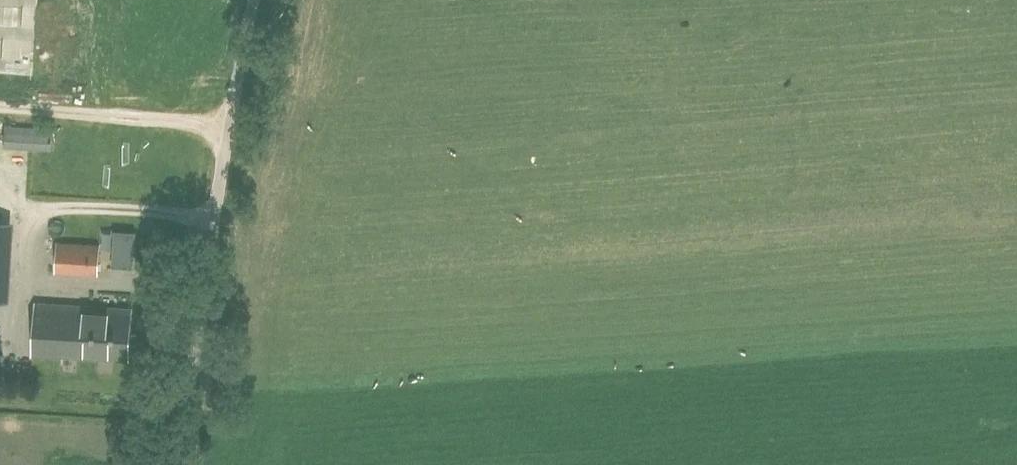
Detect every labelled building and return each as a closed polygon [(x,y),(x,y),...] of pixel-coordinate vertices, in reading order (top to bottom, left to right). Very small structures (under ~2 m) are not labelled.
[(49,148),(51,129),(4,126),(3,145),(49,148)] [(13,220),(0,219),(0,300),(8,301),(13,220)] [(97,274),(99,244),(57,242),(55,271),(97,274)] [(126,359),(130,308),(38,302),(35,354),(126,359)]
